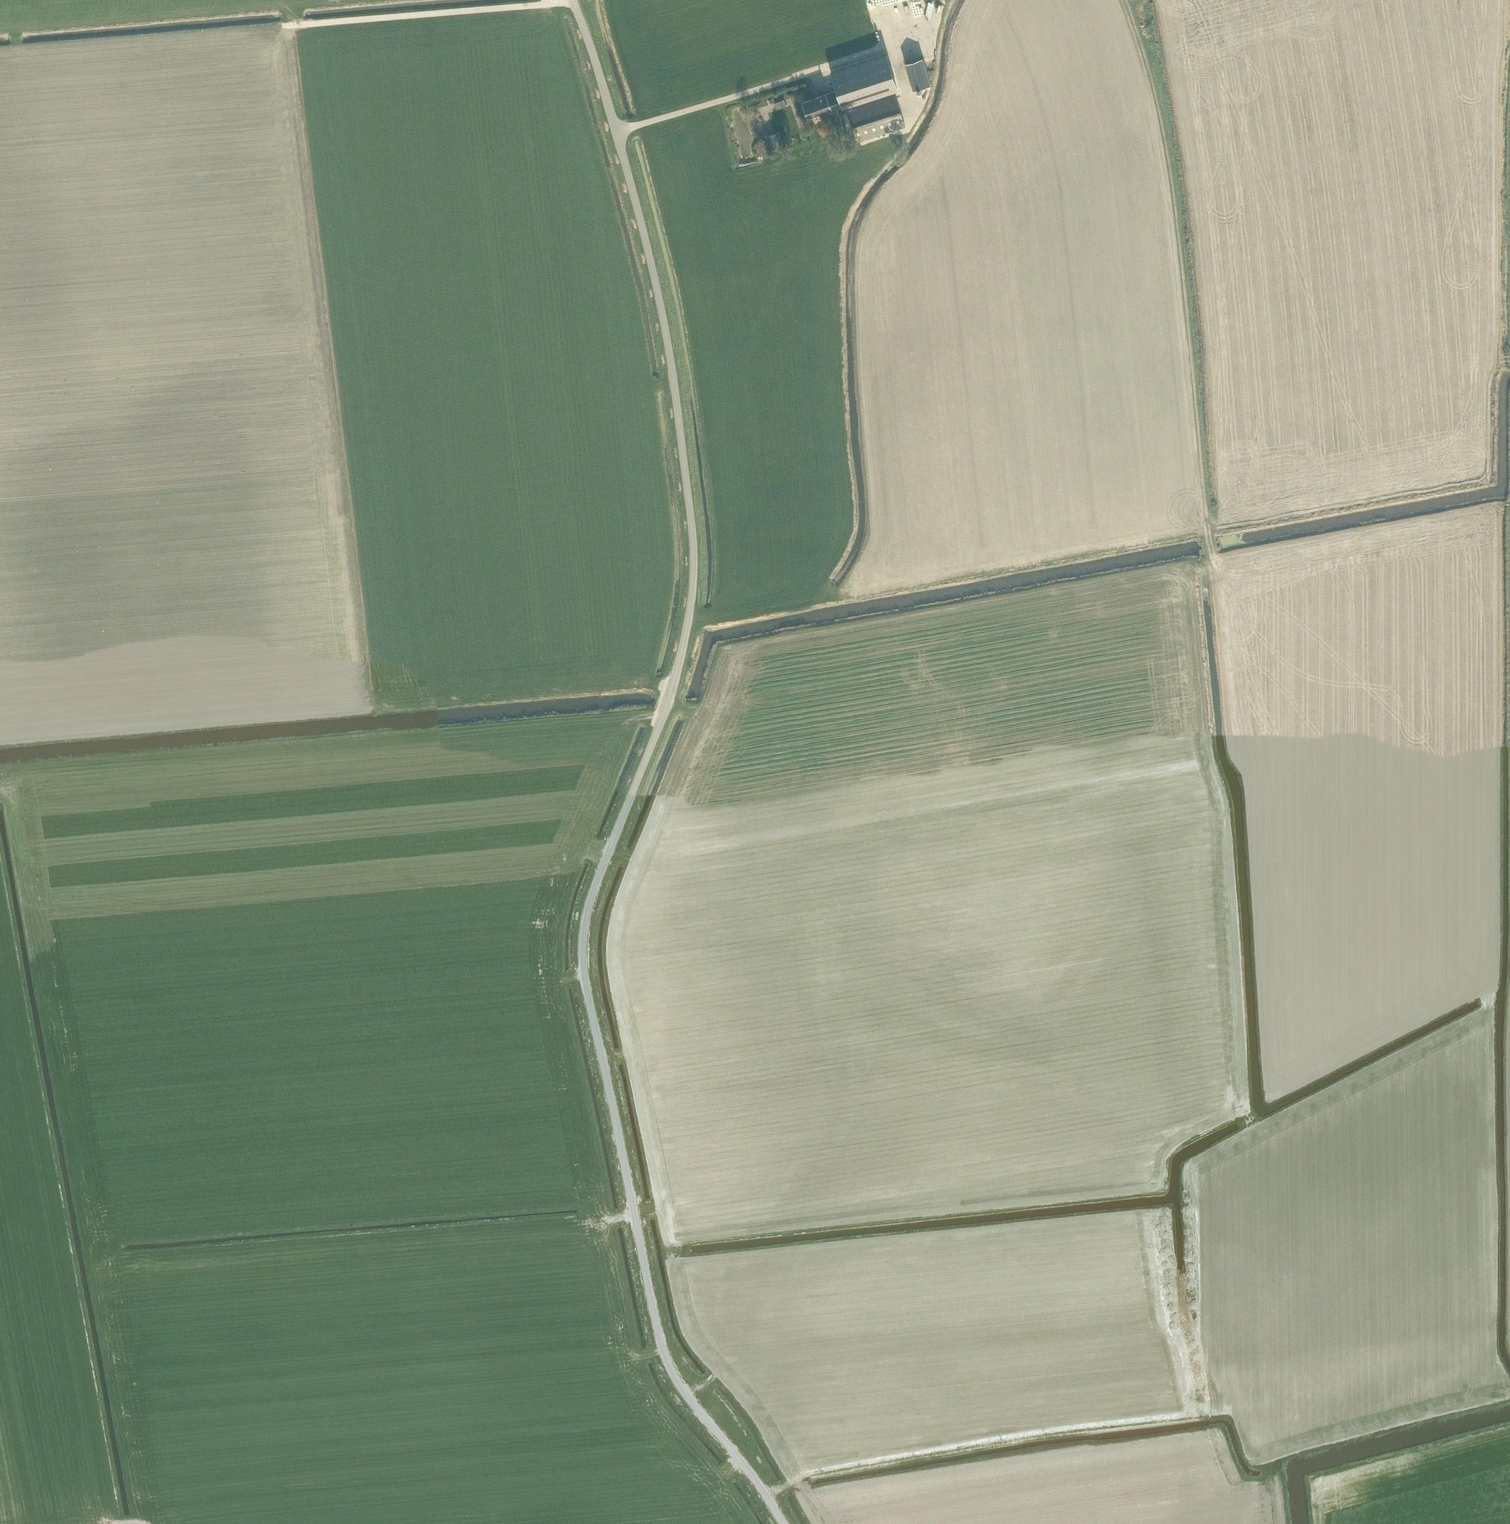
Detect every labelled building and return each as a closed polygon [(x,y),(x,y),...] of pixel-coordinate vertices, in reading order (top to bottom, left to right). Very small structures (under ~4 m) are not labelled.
[(842,109),(897,90),(885,54),(831,71),(837,89),(802,102),(807,117),(841,105),(842,109)] [(904,62),(913,90),(931,84),(923,57),(904,62)] [(846,111),(846,112),(842,113),(845,122),(849,120),(857,142),(905,125),(895,94),(857,107),(846,111)] [(780,131),(766,135),(769,148),(783,143),(780,131)]
